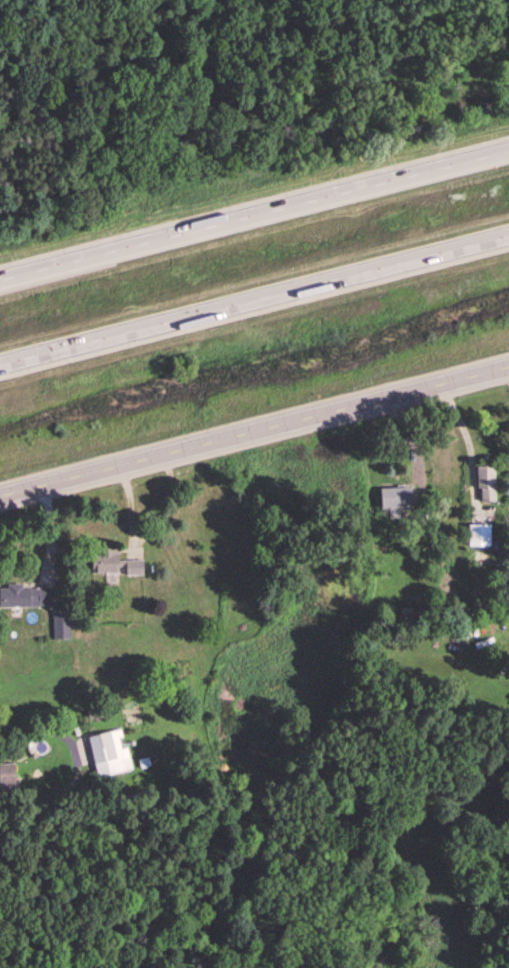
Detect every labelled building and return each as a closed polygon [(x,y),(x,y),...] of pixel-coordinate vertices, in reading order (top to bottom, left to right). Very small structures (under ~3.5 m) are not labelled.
[(497,503),(497,467),(480,467),(480,503),(497,503)] [(383,510),(420,510),(420,488),(383,488),(383,510)] [(493,547),(493,526),(471,526),(471,547),(493,547)] [(94,550),(94,575),(124,575),(124,576),(145,576),(145,560),(120,560),(120,550),(94,550)] [(1,587),(1,608),(58,608),(58,587),(1,587)] [(100,779),(133,770),(130,755),(127,756),(120,730),(89,738),(100,779)] [(0,764),(0,786),(20,786),(20,764),(0,764)]
